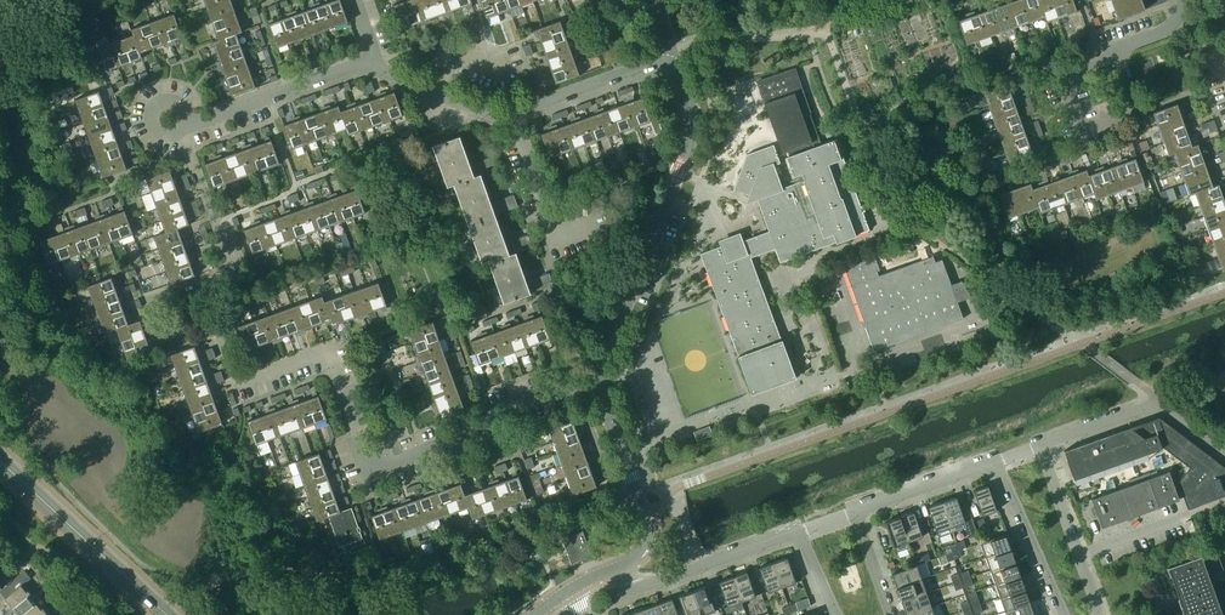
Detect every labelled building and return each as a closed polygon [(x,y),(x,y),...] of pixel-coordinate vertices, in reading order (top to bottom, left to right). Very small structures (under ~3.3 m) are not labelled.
[(208,9),(233,0),(204,0),(208,9)] [(234,0),(233,0),(208,9),(212,21),(224,16),(226,23),(238,19),(234,6),(236,5),(234,0)] [(336,26),(348,22),(340,0),(333,0),(327,2),(336,26)] [(413,24),(404,0),(392,4),(401,28),(402,28),(403,30),(407,29),(406,27),(413,24)] [(418,0),(405,0),(404,0),(413,24),(420,22),(421,24),(426,22),(418,0)] [(431,0),(418,0),(426,22),(430,20),(429,18),(437,16),(431,0)] [(444,0),(431,0),(437,16),(443,13),(444,15),(449,14),(444,0)] [(457,0),(444,0),(449,14),(454,12),(453,10),(460,7),(457,0)] [(498,13),(494,0),(480,0),(486,17),(498,13)] [(506,0),(494,0),(498,13),(510,9),(506,0)] [(522,5),(520,0),(506,0),(510,9),(522,5)] [(958,6),(956,0),(955,0),(951,2),(954,9),(959,7),(958,6)] [(1032,21),(1025,0),(1014,0),(1012,1),(1016,13),(1010,15),(1014,27),(1032,21)] [(1038,0),(1025,0),(1032,21),(1044,17),(1038,0)] [(1044,17),(1046,23),(1058,18),(1054,6),(1060,4),(1058,0),(1038,0),(1044,17)] [(1060,4),(1054,6),(1058,18),(1077,12),(1072,0),(1058,0),(1060,4)] [(1117,19),(1168,1),(1167,0),(1110,0),(1117,19)] [(1000,5),(999,3),(992,5),(1002,32),(1014,27),(1010,15),(1016,13),(1012,1),(1000,5)] [(315,4),(324,30),(336,26),(327,2),(320,5),(320,3),(315,4)] [(257,9),(255,4),(248,6),(251,14),(253,14),(252,11),(257,9)] [(304,10),(313,34),(324,30),(315,4),(310,6),(311,8),(304,10)] [(987,7),(988,9),(982,11),(990,36),(1002,32),(992,5),(987,7)] [(292,13),(301,39),(313,34),(304,10),(297,13),(296,11),(292,13)] [(974,14),(973,12),(969,14),(979,40),(990,36),(982,11),(974,14)] [(174,13),(162,17),(171,43),(176,41),(175,39),(182,37),(174,13)] [(287,16),(281,19),(289,43),(301,39),(292,13),(287,15),(287,16)] [(967,44),(979,40),(969,14),(964,16),(965,17),(958,20),(967,44)] [(243,25),(241,26),(238,19),(226,23),(224,16),(212,21),(218,39),(219,39),(237,33),(243,31),(243,30),(244,30),(243,25)] [(165,43),(166,45),(171,43),(162,17),(150,22),(154,34),(147,36),(151,48),(165,43)] [(277,47),(289,43),(281,19),(273,21),(273,19),(268,21),(269,23),(268,23),(277,47)] [(538,34),(540,41),(552,36),(555,43),(567,39),(572,37),(569,30),(564,31),(560,20),(536,28),(536,29),(534,30),(536,34),(538,34)] [(150,22),(131,28),(133,34),(134,34),(141,54),(146,52),(145,50),(151,48),(147,36),(154,34),(150,22)] [(237,33),(219,39),(218,39),(213,41),(213,42),(211,43),(213,47),(215,46),(217,53),(241,44),(237,33)] [(134,34),(133,34),(121,38),(131,65),(136,63),(135,61),(143,58),(141,54),(134,34)] [(545,59),(571,50),(567,39),(555,43),(552,36),(540,41),(545,54),(543,55),(545,59)] [(131,65),(121,38),(109,42),(118,67),(125,64),(126,66),(131,65)] [(112,69),(118,67),(109,42),(98,47),(106,71),(107,71),(108,73),(113,71),(112,69)] [(522,45),(524,50),(532,48),(530,42),(522,45)] [(245,56),(241,44),(217,53),(220,60),(217,61),(219,65),(245,56)] [(526,56),(526,55),(533,53),(532,48),(524,50),(526,56)] [(575,62),(571,50),(545,59),(546,65),(549,64),(551,71),(575,62)] [(240,79),(252,75),(245,56),(219,65),(221,71),(223,70),(225,77),(237,72),(240,79)] [(579,74),(575,62),(551,71),(554,78),(551,79),(553,83),(555,82),(556,83),(579,74)] [(819,136),(795,68),(757,81),(765,103),(764,103),(782,153),(812,142),(811,139),(819,136)] [(232,96),(256,87),(252,75),(240,79),(237,72),(225,77),(230,91),(228,91),(230,96),(232,95),(232,96)] [(897,85),(895,76),(886,79),(889,87),(897,85)] [(984,94),(988,106),(1015,97),(1013,92),(1011,93),(1008,85),(984,94)] [(79,111),(103,102),(101,96),(103,95),(101,91),(99,92),(99,91),(75,99),(79,111)] [(386,91),(381,93),(390,119),(403,115),(394,91),(387,94),(386,91)] [(377,97),(370,100),(374,112),(368,114),(372,126),(390,119),(381,93),(376,95),(377,97)] [(595,98),(595,99),(597,104),(604,101),(602,96),(595,98)] [(638,125),(650,121),(655,133),(663,130),(656,111),(648,114),(642,96),(635,99),(634,97),(629,99),(638,125)] [(1017,102),(1015,97),(988,106),(993,118),(1017,110),(1014,102),(1017,102)] [(620,131),(638,125),(629,99),(624,100),(625,103),(618,105),(622,117),(616,119),(620,131)] [(356,103),(351,104),(360,130),(372,126),(368,114),(374,112),(370,100),(357,105),(356,103)] [(103,102),(79,111),(83,123),(109,113),(108,109),(106,110),(103,102)] [(340,111),(346,129),(348,135),(360,130),(351,104),(346,106),(347,108),(340,110),(340,111)] [(1153,112),(1157,125),(1169,121),(1172,127),(1184,123),(1179,109),(1181,108),(1179,104),(1177,104),(1153,112)] [(330,105),(325,107),(334,133),(346,129),(340,111),(340,110),(338,105),(331,108),(330,105)] [(604,110),(604,108),(599,110),(608,136),(620,131),(616,119),(622,117),(618,105),(604,110)] [(321,111),(314,114),(318,126),(311,128),(316,140),(334,133),(325,107),(320,109),(321,111)] [(952,107),(942,110),(946,119),(955,116),(952,107)] [(608,136),(599,110),(594,111),(595,113),(588,116),(597,140),(608,136)] [(1019,116),(1017,110),(993,118),(997,130),(1023,120),(1021,115),(1019,116)] [(109,113),(83,123),(88,135),(112,126),(109,119),(111,118),(109,113)] [(300,116),(295,118),(304,144),(316,140),(311,128),(318,126),(314,114),(300,118),(300,116)] [(581,118),(580,116),(575,118),(585,144),(597,140),(588,116),(581,118)] [(951,129),(960,126),(957,117),(949,120),(951,129)] [(292,148),(304,144),(295,118),(290,120),(291,122),(283,124),(292,148)] [(539,127),(544,125),(541,118),(536,120),(539,127)] [(585,144),(575,118),(571,120),(571,122),(564,124),(573,148),(585,144)] [(1025,125),(1023,120),(997,130),(1001,141),(1025,133),(1023,126),(1025,125)] [(1157,125),(1164,143),(1190,134),(1188,129),(1186,130),(1184,123),(1172,127),(1169,121),(1157,125)] [(561,153),(573,148),(564,124),(558,127),(557,125),(552,126),(561,153)] [(261,128),(263,133),(270,131),(268,125),(261,128)] [(112,126),(88,135),(92,146),(118,137),(116,132),(114,133),(112,126)] [(549,157),(561,153),(552,126),(547,128),(548,130),(541,133),(549,157)] [(247,133),(247,134),(249,138),(256,136),(254,130),(247,133)] [(1028,139),(1025,133),(1001,141),(1005,153),(1032,144),(1030,139),(1028,139)] [(1192,138),(1190,134),(1164,143),(1168,155),(1174,153),(1192,146),(1190,139),(1192,138)] [(496,214),(518,206),(514,194),(492,202),(481,174),(497,168),(493,156),(471,164),(460,135),(432,145),(447,186),(453,184),(482,264),(489,262),(503,302),(553,284),(549,272),(527,280),(517,252),(533,246),(528,234),(506,242),(496,214)] [(231,139),(233,144),(240,141),(238,136),(231,139)] [(119,142),(118,137),(92,146),(96,158),(108,154),(110,160),(122,156),(118,142),(119,142)] [(133,146),(130,138),(125,141),(128,148),(133,146)] [(266,141),(258,144),(267,168),(279,163),(271,140),(270,139),(269,138),(265,139),(266,141)] [(752,195),(757,197),(759,202),(769,231),(766,233),(765,232),(760,234),(755,236),(741,241),(739,235),(721,241),(722,245),(700,253),(735,346),(752,393),(795,377),(751,257),(775,248),(780,262),(869,230),(861,206),(848,171),(848,170),(846,165),(844,165),(842,158),(843,158),(843,157),(837,140),(790,157),(793,165),(796,174),(802,172),(805,179),(781,188),(772,165),(780,162),(774,144),(747,154),(737,181),(735,185),(734,189),(752,196),(752,195)] [(1146,140),(1139,142),(1142,150),(1149,147),(1146,140)] [(215,144),(215,145),(217,150),(224,147),(222,142),(215,144)] [(255,172),(267,168),(258,144),(252,146),(251,144),(246,146),(255,172)] [(1033,148),(1032,144),(1005,153),(1010,165),(1034,156),(1031,149),(1033,148)] [(1198,144),(1192,146),(1174,153),(1178,165),(1190,161),(1193,167),(1205,163),(1200,149),(1202,148),(1200,144),(1198,144)] [(242,150),(235,152),(239,164),(232,167),(236,179),(255,172),(246,146),(242,148),(242,150)] [(201,155),(202,155),(208,152),(206,147),(199,150),(201,155)] [(662,156),(659,147),(653,149),(655,154),(650,156),(651,160),(662,156)] [(642,165),(650,162),(645,150),(637,153),(642,165)] [(221,155),(216,157),(225,183),(236,179),(232,167),(239,164),(235,152),(222,157),(221,155)] [(110,160),(108,154),(96,158),(103,177),(127,168),(127,167),(129,167),(127,162),(125,163),(122,156),(110,160)] [(140,163),(137,156),(132,158),(134,165),(140,163)] [(214,187),(225,183),(216,157),(211,159),(212,161),(205,163),(214,187)] [(1127,158),(1122,160),(1132,187),(1144,182),(1135,158),(1128,161),(1127,158)] [(1118,164),(1111,167),(1120,191),(1132,187),(1122,160),(1117,162),(1118,164)] [(1178,165),(1185,183),(1211,174),(1209,169),(1207,170),(1205,163),(1193,167),(1190,161),(1178,165)] [(322,165),(314,167),(316,173),(324,170),(322,165)] [(1104,167),(1099,169),(1108,195),(1120,191),(1111,167),(1104,169),(1104,167)] [(170,170),(146,178),(150,190),(162,186),(165,193),(177,188),(172,175),(174,174),(172,169),(170,170)] [(941,169),(929,176),(935,186),(947,179),(941,169)] [(1078,170),(1073,171),(1082,198),(1095,193),(1088,175),(1086,169),(1079,172),(1078,170)] [(1097,199),(1108,195),(1099,169),(1094,170),(1095,172),(1088,175),(1095,193),(1097,199)] [(1063,205),(1082,198),(1073,171),(1068,173),(1069,175),(1062,178),(1066,190),(1059,193),(1063,205)] [(189,181),(189,180),(186,173),(181,175),(183,183),(189,181)] [(1213,178),(1211,174),(1185,183),(1189,195),(1195,193),(1213,187),(1213,186),(1210,179),(1213,178)] [(1048,180),(1043,182),(1052,209),(1063,205),(1059,193),(1066,190),(1062,178),(1049,183),(1048,180)] [(183,183),(186,190),(191,188),(189,181),(183,183)] [(1016,202),(1020,214),(1039,207),(1032,189),(1032,188),(1030,183),(1029,181),(1024,182),(1025,185),(1017,187),(1022,200),(1016,202)] [(1041,213),(1052,209),(1043,182),(1038,184),(1039,186),(1032,188),(1032,189),(1039,207),(1041,213)] [(1195,193),(1199,205),(1223,196),(1221,189),(1223,188),(1221,184),(1219,185),(1219,184),(1213,186),(1213,187),(1195,193)] [(162,186),(150,190),(157,209),(183,199),(181,194),(179,195),(177,188),(165,193),(162,186)] [(351,190),(344,193),(353,217),(365,213),(356,189),(355,189),(355,187),(351,189),(351,190)] [(1016,202),(1022,200),(1017,187),(1004,192),(1004,190),(999,191),(1000,194),(999,194),(1008,218),(1020,214),(1016,202)] [(1160,192),(1164,203),(1171,201),(1166,189),(1160,192)] [(332,195),(341,222),(353,217),(344,193),(337,195),(337,193),(332,195)] [(635,210),(642,207),(637,194),(630,197),(635,210)] [(320,201),(329,226),(341,222),(332,195),(327,197),(327,199),(320,201)] [(1223,196),(1199,205),(1203,216),(1224,209),(1224,202),(1223,196)] [(183,199),(157,209),(161,220),(186,211),(183,205),(185,204),(183,199)] [(190,202),(193,209),(198,207),(196,200),(190,202)] [(314,204),(313,202),(308,204),(318,230),(329,226),(320,201),(314,204)] [(318,230),(308,204),(303,205),(304,207),(297,210),(306,234),(318,230)] [(196,217),(201,215),(198,207),(193,209),(196,217)] [(119,212),(113,214),(121,239),(133,234),(125,210),(124,210),(123,208),(118,210),(119,212)] [(1203,216),(1207,228),(1220,224),(1222,231),(1224,230),(1224,209),(1203,216)] [(291,212),(290,210),(285,212),(295,238),(306,234),(297,210),(291,212)] [(188,218),(186,211),(161,220),(166,232),(180,227),(190,224),(190,223),(191,222),(190,218),(188,218)] [(281,215),(274,218),(278,230),(271,233),(276,245),(295,238),(285,212),(281,214),(281,215)] [(105,215),(100,217),(109,243),(121,239),(113,214),(106,217),(105,215)] [(96,220),(89,223),(93,235),(86,237),(91,249),(109,243),(100,217),(95,218),(96,220)] [(260,221),(255,223),(264,249),(276,245),(271,233),(278,230),(274,218),(261,223),(260,221)] [(75,225),(69,227),(79,254),(91,249),(86,237),(93,235),(89,223),(76,228),(75,225)] [(253,253),(264,249),(255,223),(250,224),(251,226),(244,229),(253,253)] [(207,231),(204,224),(199,226),(202,233),(207,231)] [(1214,247),(1224,243),(1224,230),(1222,231),(1220,224),(1207,228),(1214,247)] [(66,231),(59,233),(63,246),(56,248),(60,260),(79,254),(69,227),(65,229),(66,231)] [(180,227),(166,232),(154,236),(158,248),(182,240),(180,233),(182,232),(180,227)] [(56,248),(63,246),(59,233),(45,238),(44,236),(40,238),(41,240),(40,240),(49,264),(60,260),(56,248)] [(185,247),(182,240),(158,248),(162,260),(189,250),(187,246),(185,247)] [(351,252),(348,243),(337,247),(340,256),(351,252)] [(1214,247),(1218,258),(1224,256),(1224,243),(1214,247)] [(191,255),(189,250),(162,260),(167,272),(191,263),(188,256),(191,255)] [(874,350),(963,318),(957,301),(970,296),(970,297),(971,297),(961,280),(960,280),(961,281),(951,284),(942,259),(935,261),(933,256),(918,261),(912,263),(878,276),(876,271),(880,270),(875,256),(844,267),(851,285),(851,287),(874,350)] [(375,258),(370,260),(373,268),(378,265),(375,258)] [(191,263),(167,272),(171,284),(196,275),(195,274),(197,274),(195,269),(193,270),(191,263)] [(111,270),(114,275),(120,273),(117,267),(111,270)] [(346,269),(339,271),(341,277),(348,274),(346,269)] [(99,273),(93,276),(95,282),(102,280),(99,273)] [(92,298),(116,289),(114,283),(116,282),(114,277),(112,278),(112,277),(87,286),(92,298)] [(379,282),(365,286),(375,311),(382,308),(383,310),(387,308),(386,306),(387,306),(379,282)] [(375,311),(365,286),(354,290),(364,317),(369,315),(368,313),(375,311)] [(116,289),(92,298),(96,309),(122,300),(121,296),(118,296),(116,289)] [(364,317),(354,290),(342,295),(346,307),(340,310),(344,321),(359,316),(359,318),(364,317)] [(346,307),(342,295),(324,301),(331,322),(332,326),(333,325),(334,328),(338,326),(337,324),(344,321),(340,310),(346,307)] [(324,301),(322,296),(310,300),(314,312),(307,314),(312,327),(326,322),(326,324),(331,322),(324,301)] [(122,300),(96,309),(100,321),(124,312),(122,306),(124,305),(122,300)] [(314,312),(310,300),(291,307),(301,333),(306,331),(305,329),(312,327),(307,314),(314,312)] [(301,333),(291,307),(280,311),(288,335),(295,333),(296,335),(301,333)] [(522,312),(521,308),(520,307),(513,310),(515,315),(522,312)] [(513,310),(506,312),(508,318),(515,315),(513,310)] [(288,335),(280,311),(268,315),(278,341),(283,340),(282,338),(288,335)] [(127,320),(124,312),(100,321),(105,334),(116,330),(116,329),(131,324),(129,319),(127,320)] [(278,341),(268,315),(256,319),(261,331),(253,333),(258,346),(272,341),(273,343),(278,341)] [(538,343),(550,338),(542,315),(535,317),(534,315),(529,317),(538,343)] [(525,320),(518,323),(526,347),(538,343),(529,317),(525,318),(525,320)] [(261,331),(256,319),(237,326),(246,351),(247,350),(248,352),(252,351),(252,348),(258,346),(253,333),(261,331)] [(140,320),(131,324),(116,329),(116,330),(120,341),(132,337),(135,343),(147,339),(142,325),(144,325),(143,320),(140,321),(140,320)] [(427,344),(439,340),(432,320),(408,329),(409,330),(407,331),(408,336),(410,335),(413,342),(424,337),(427,344)] [(511,323),(505,325),(515,351),(526,347),(518,323),(511,325),(511,323)] [(466,327),(466,328),(468,332),(475,329),(473,324),(466,327)] [(502,329),(494,331),(503,355),(515,351),(505,325),(501,327),(502,329)] [(986,329),(988,333),(982,336),(984,339),(996,334),(992,327),(986,329)] [(487,332),(482,333),(491,359),(503,355),(494,331),(488,334),(487,332)] [(479,364),(491,359),(482,333),(477,335),(478,337),(471,340),(479,364)] [(135,343),(132,337),(120,341),(127,360),(151,351),(152,350),(153,350),(152,345),(150,346),(147,339),(135,343)] [(424,337),(413,342),(418,355),(416,356),(417,360),(443,351),(439,340),(427,344),(424,337)] [(195,346),(170,354),(175,366),(199,358),(196,351),(198,350),(197,346),(195,346)] [(443,351),(417,360),(419,366),(421,365),(424,371),(448,363),(443,351)] [(199,358),(175,366),(179,378),(205,369),(203,364),(201,365),(199,358)] [(448,363),(424,371),(426,379),(424,379),(426,384),(452,375),(448,363)] [(205,369),(179,378),(183,390),(207,381),(205,374),(207,373),(205,369)] [(452,375),(426,384),(428,389),(430,388),(432,395),(456,386),(452,375)] [(207,381),(183,390),(187,401),(213,392),(212,387),(210,388),(207,381)] [(460,397),(456,386),(432,395),(435,402),(433,403),(434,407),(460,397)] [(213,392),(187,401),(191,413),(203,409),(206,415),(218,411),(213,397),(215,397),(213,392)] [(227,394),(230,401),(235,399),(232,392),(227,394)] [(306,399),(315,424),(327,419),(318,394),(317,395),(316,393),(312,395),(313,397),(306,399)] [(465,410),(460,397),(434,407),(436,412),(439,411),(441,418),(465,410)] [(293,401),(303,428),(315,424),(306,399),(299,401),(299,399),(293,401)] [(289,405),(282,408),(291,432),(303,428),(293,401),(289,403),(289,405)] [(244,413),(252,410),(250,405),(242,407),(244,413)] [(275,408),(270,410),(280,436),(291,432),(282,408),(276,410),(275,408)] [(206,415),(203,409),(191,413),(198,432),(222,423),(224,422),(222,417),(220,418),(218,411),(206,415)] [(259,416),(268,441),(280,436),(270,410),(265,412),(266,414),(259,416)] [(256,445),(257,445),(268,441),(259,416),(252,419),(252,417),(247,418),(248,420),(247,421),(256,445)] [(549,429),(553,441),(579,432),(578,427),(575,428),(573,420),(549,429)] [(1076,484),(1135,463),(1133,458),(1163,447),(1189,467),(1178,482),(1188,509),(1224,496),(1224,468),(1222,468),(1220,468),(1218,468),(1217,469),(1214,461),(1215,461),(1215,460),(1172,427),(1170,426),(1169,425),(1167,424),(1163,422),(1161,422),(1160,421),(1156,421),(1154,421),(1150,421),(1148,421),(1147,421),(1143,422),(1140,423),(1136,425),(1130,427),(1131,429),(1124,432),(1123,429),(1064,450),(1076,484)] [(709,426),(694,431),(697,441),(713,435),(709,426)] [(553,441),(557,453),(581,444),(579,437),(581,437),(579,432),(553,441)] [(519,445),(526,443),(524,437),(517,440),(519,445)] [(557,453),(562,465),(588,455),(586,450),(584,451),(581,444),(557,453)] [(299,473),(326,464),(324,460),(322,460),(319,453),(295,462),(299,473)] [(589,460),(588,455),(562,465),(566,477),(578,472),(580,478),(592,474),(587,461),(589,460)] [(326,464),(299,473),(304,485),(328,476),(325,470),(327,469),(326,464)] [(1126,518),(1138,514),(1179,499),(1169,471),(1092,499),(1102,527),(1126,518)] [(578,472),(566,477),(572,495),(597,486),(596,486),(598,485),(597,480),(595,481),(592,474),(580,478),(578,472)] [(513,477),(506,479),(515,504),(527,499),(518,475),(517,473),(512,475),(513,477)] [(328,476),(304,485),(308,497),(334,487),(332,483),(331,483),(328,476)] [(506,479),(495,484),(503,508),(515,504),(506,479)] [(450,514),(469,507),(463,493),(464,492),(460,483),(459,481),(454,483),(455,485),(448,487),(452,499),(446,502),(450,514)] [(484,514),(503,508),(495,484),(492,484),(492,482),(482,486),(483,488),(487,500),(480,502),(484,514)] [(988,485),(973,490),(982,515),(997,510),(988,485)] [(334,487),(308,497),(312,508),(336,500),(334,493),(336,492),(334,487)] [(434,490),(429,492),(438,518),(450,514),(446,502),(452,499),(448,487),(435,492),(434,490)] [(463,493),(469,507),(473,519),(484,514),(480,502),(487,500),(483,488),(469,493),(468,491),(464,492),(463,493)] [(418,498),(427,522),(438,518),(429,492),(424,494),(425,496),(418,498)] [(963,517),(956,497),(942,502),(953,532),(967,527),(971,537),(978,534),(971,514),(963,517)] [(406,500),(415,526),(427,522),(418,498),(411,501),(410,498),(406,500)] [(339,507),(336,500),(312,508),(317,521),(328,516),(341,512),(341,511),(343,510),(341,506),(339,507)] [(395,507),(403,531),(415,526),(406,500),(401,502),(402,504),(395,507)] [(942,502),(928,507),(939,537),(953,532),(942,502)] [(382,509),(392,535),(403,531),(395,507),(388,509),(387,507),(382,509)] [(352,508),(341,512),(328,516),(339,547),(342,546),(344,553),(350,551),(350,553),(366,547),(352,508)] [(380,539),(392,535),(382,509),(378,510),(378,512),(371,515),(380,539)] [(914,512),(900,517),(908,542),(909,541),(923,537),(914,512)] [(896,552),(911,547),(909,541),(908,542),(900,517),(885,522),(896,552)] [(976,520),(979,527),(986,524),(983,518),(976,520)] [(325,527),(322,519),(311,523),(314,531),(325,527)] [(1186,521),(1187,522),(1191,535),(1192,536),(1197,534),(1192,520),(1186,521)] [(573,564),(592,557),(589,549),(590,549),(583,530),(570,534),(570,535),(563,538),(573,564)] [(980,542),(985,556),(1010,547),(1005,533),(980,542)] [(421,541),(425,554),(426,555),(435,552),(435,551),(430,538),(421,541)] [(952,552),(959,550),(966,547),(964,540),(950,545),(952,552)] [(990,570),(1015,561),(1010,547),(985,556),(990,570)] [(952,552),(945,555),(947,562),(961,557),(959,550),(952,552)] [(897,587),(922,578),(917,565),(924,562),(921,555),(907,560),(910,567),(892,573),(897,587)] [(1201,555),(1168,567),(1182,606),(1215,594),(1208,575),(1223,569),(1219,558),(1204,563),(1201,555)] [(782,587),(796,582),(787,557),(773,562),(782,587)] [(990,570),(995,583),(1020,575),(1015,561),(990,570)] [(768,592),(782,587),(773,562),(759,567),(768,592)] [(12,608),(31,592),(23,584),(31,577),(24,569),(0,589),(0,590),(6,598),(4,599),(12,608)] [(961,573),(963,579),(970,577),(968,570),(961,573)] [(742,601),(756,596),(747,571),(733,576),(742,601)] [(951,576),(953,583),(960,581),(958,574),(951,576)] [(1000,597),(1025,588),(1020,575),(995,583),(1000,597)] [(742,601),(733,576),(719,581),(728,606),(742,601)] [(973,584),(970,577),(963,579),(966,586),(973,584)] [(902,601),(926,592),(922,578),(897,587),(902,601)] [(963,588),(960,581),(953,583),(956,590),(963,588)] [(716,611),(707,586),(693,591),(701,614),(703,614),(716,611)] [(1000,597),(1005,611),(1030,602),(1025,588),(1000,597)] [(693,591),(678,596),(685,614),(701,614),(693,591)] [(31,592),(12,608),(4,614),(3,613),(1,614),(12,614),(11,613),(14,611),(18,614),(21,614),(38,601),(31,592)] [(902,601),(906,614),(931,606),(926,592),(902,601)] [(1224,613),(1224,599),(1218,602),(1215,594),(1182,606),(1185,614),(1223,614),(1222,614),(1224,613)] [(980,604),(978,597),(971,600),(973,607),(980,604)] [(658,603),(663,614),(678,614),(672,598),(658,603)] [(45,610),(38,601),(21,614),(39,614),(45,610)] [(963,611),(970,608),(967,601),(960,604),(963,611)] [(1030,602),(1005,611),(1006,614),(1034,614),(1030,602)] [(644,608),(647,614),(663,614),(658,603),(644,608)] [(798,610),(796,603),(789,605),(791,612),(798,610)] [(973,607),(976,614),(983,611),(980,604),(973,607)] [(791,612),(789,605),(782,608),(784,614),(791,612)] [(931,606),(906,614),(935,614),(931,606)]
